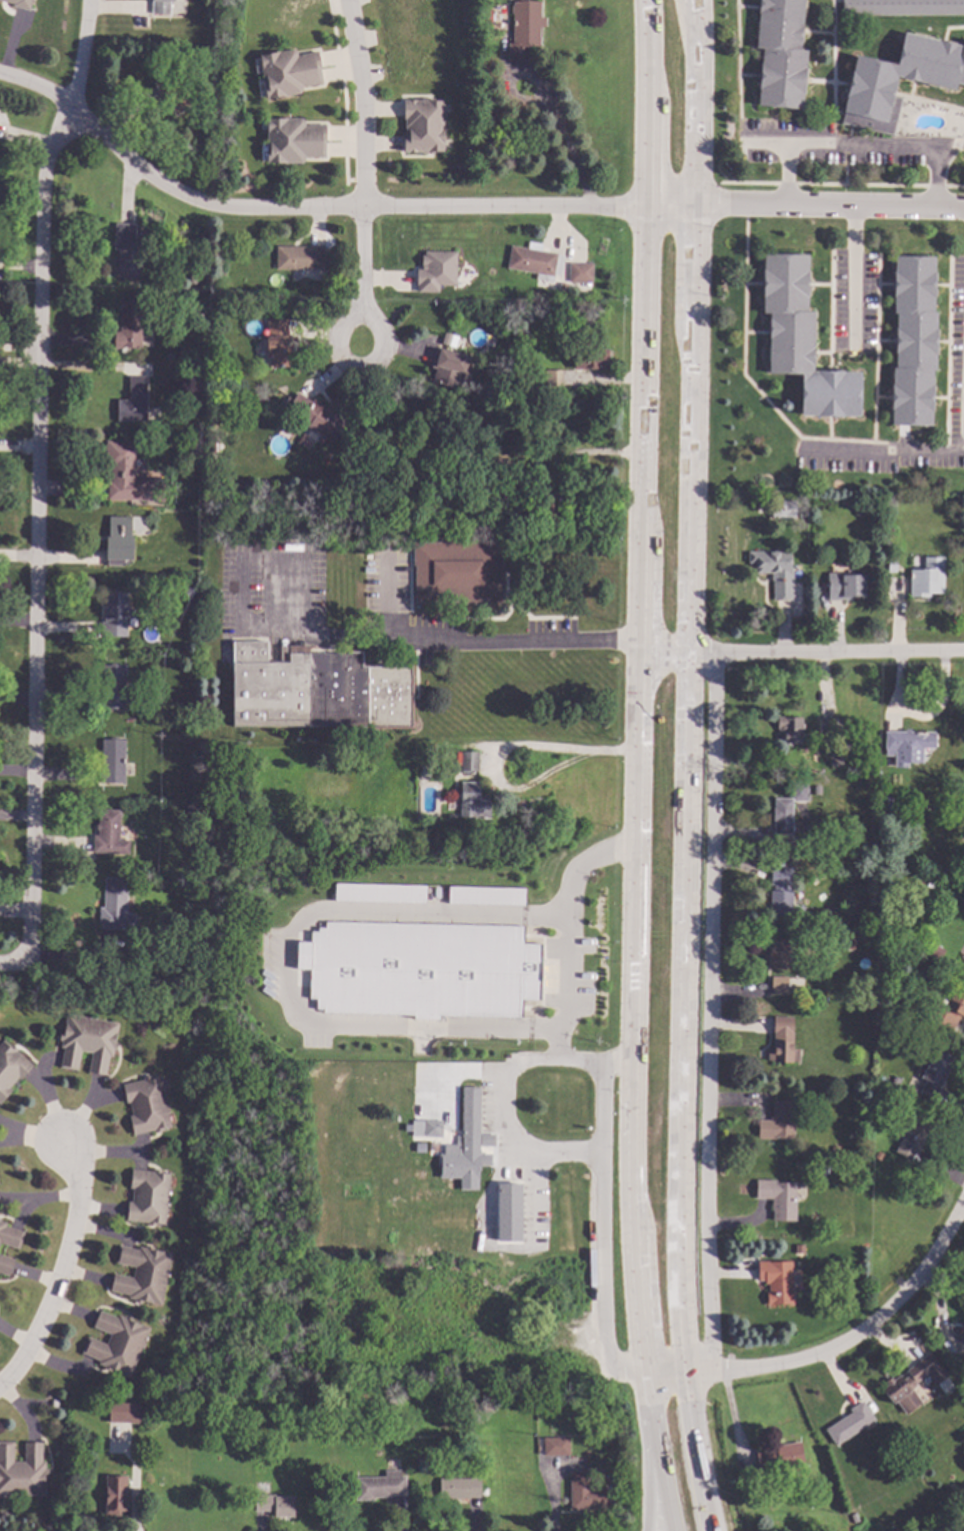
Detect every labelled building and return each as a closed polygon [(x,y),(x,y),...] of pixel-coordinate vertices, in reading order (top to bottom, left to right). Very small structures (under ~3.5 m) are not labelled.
[(11,3),(0,0),(31,0),(28,11),(11,6),(11,3)] [(150,1),(150,0),(173,0),(173,1),(168,1),(168,15),(150,14),(151,1),(150,1)] [(754,48),(759,0),(803,0),(799,49),(806,50),(801,109),(756,105),(761,49),(754,48)] [(538,16),(544,18),(544,26),(539,27),(538,45),(525,45),(525,60),(506,59),(507,43),(510,43),(511,13),(510,13),(510,5),(511,5),(511,1),(539,1),(538,16)] [(963,39),(963,86),(955,84),(954,90),(896,76),(891,97),(901,99),(892,136),(839,124),(854,55),(895,65),(903,32),(962,46),(963,39)] [(202,53),(197,58),(191,52),(197,47),(202,53)] [(294,51),(295,54),(299,53),(299,52),(316,50),(319,68),(318,68),(320,83),(304,85),(304,84),(300,85),(300,88),(298,92),(284,94),(284,95),(276,96),(264,97),(257,53),(291,48),(294,51)] [(428,98),(428,99),(442,99),(441,151),(426,150),(425,153),(420,153),(419,151),(414,151),(414,152),(402,151),(403,133),(404,126),(403,126),(403,118),(401,118),(402,98),(419,99),(419,97),(428,98)] [(300,118),(302,121),(302,124),(306,125),(306,124),(324,124),(323,142),(322,142),(322,157),(306,157),(306,156),(302,156),(302,159),(298,163),(284,162),(284,163),(265,161),(265,117),(300,118)] [(134,224),(133,243),(141,244),(139,277),(115,276),(116,249),(113,249),(114,223),(134,224)] [(540,243),(539,250),(556,253),(556,254),(562,255),(559,275),(553,274),(552,282),(533,278),(535,272),(505,267),(509,244),(525,247),(527,241),(540,243)] [(322,269),(274,269),(274,246),(322,246),(322,269)] [(415,294),(416,271),(420,271),(421,257),(423,257),(423,254),(455,254),(454,287),(437,287),(437,294),(415,294)] [(806,311),(812,311),(812,371),(859,372),(858,416),(799,416),(800,374),(767,374),(768,313),(761,313),(762,254),(806,254),(806,311)] [(933,312),(935,312),(934,371),(931,371),(931,425),(890,425),(891,368),(894,368),(895,313),(893,313),(894,256),(933,257),(933,312)] [(591,282),(567,282),(567,263),(584,263),(591,263),(591,282)] [(224,268),(223,277),(209,276),(210,268),(224,268)] [(139,347),(112,347),(113,331),(118,331),(119,300),(140,300),(139,347)] [(286,335),(289,335),(290,353),(288,353),(289,367),(270,368),(269,358),(265,359),(264,336),(266,336),(265,320),(286,319),(286,335)] [(468,356),(463,374),(461,374),(457,389),(430,381),(434,368),(428,367),(434,346),(468,356)] [(524,379),(514,379),(514,369),(525,369),(524,379)] [(559,386),(539,386),(539,369),(559,369),(559,386)] [(145,421),(116,421),(115,400),(127,399),(127,376),(145,376),(145,421)] [(296,392),(310,401),(311,398),(330,409),(329,412),(343,421),(331,442),(306,427),(307,424),(285,410),(296,392)] [(201,424),(200,432),(191,431),(192,423),(201,424)] [(218,436),(217,442),(209,441),(211,434),(218,436)] [(200,438),(199,454),(186,454),(187,437),(200,438)] [(134,441),(132,476),(164,477),(163,501),(106,499),(106,481),(109,481),(110,466),(103,466),(104,440),(134,441)] [(129,536),(131,536),(131,559),(122,559),(122,565),(105,564),(105,559),(104,559),(104,536),(107,536),(107,515),(130,516),(129,536)] [(503,525),(499,529),(494,524),(498,520),(503,525)] [(499,566),(501,566),(500,603),(455,602),(455,601),(413,600),(413,565),(411,565),(411,542),(500,541),(499,566)] [(789,570),(792,570),(792,600),(771,600),(771,580),(770,580),(770,573),(754,573),(753,563),(746,563),(746,552),(789,551),(789,570)] [(943,593),(929,593),(929,596),(908,597),(908,570),(922,570),(922,558),(942,558),(943,593)] [(895,572),(885,572),(885,563),(895,563),(895,572)] [(842,575),(863,575),(864,596),(850,596),(850,600),(827,600),(826,572),(842,572),(842,575)] [(118,593),(126,593),(125,636),(99,635),(100,621),(103,621),(103,592),(111,592),(111,590),(118,590),(118,593)] [(266,662),(287,662),(286,645),(309,644),(309,653),(359,652),(360,665),(409,665),(409,726),(231,728),(230,640),(265,640),(266,662)] [(116,665),(124,665),(124,708),(97,708),(97,693),(101,693),(101,664),(109,665),(109,662),(116,662),(116,665)] [(801,718),(800,744),(780,744),(780,732),(779,732),(775,729),(776,717),(801,718)] [(817,734),(840,734),(840,720),(817,719),(817,734)] [(914,731),(914,732),(932,732),(932,734),(935,734),(934,750),(897,749),(897,757),(884,756),(885,733),(888,733),(888,730),(914,731)] [(115,739),(123,739),(123,783),(97,782),(97,767),(100,767),(101,738),(108,739),(108,736),(115,737),(115,739)] [(475,771),(458,771),(459,751),(476,751),(475,771)] [(842,759),(841,768),(828,768),(828,759),(842,759)] [(478,817),(458,816),(458,809),(453,809),(454,798),(459,798),(459,781),(479,781),(478,817)] [(806,784),(805,801),(792,800),(790,834),(772,834),(772,821),(771,821),(772,799),(789,799),(790,784),(806,784)] [(820,785),(819,795),(811,794),(812,784),(820,785)] [(119,809),(117,839),(128,840),(128,854),(91,851),(92,835),(96,835),(96,829),(94,829),(95,823),(96,823),(97,808),(119,809)] [(815,834),(827,834),(826,843),(815,843),(815,834)] [(791,868),(790,885),(785,885),(784,891),(792,891),(791,916),(767,915),(768,891),(772,891),(772,885),(769,885),(769,867),(791,868)] [(126,878),(124,913),(133,913),(133,929),(97,927),(98,907),(102,907),(103,877),(126,878)] [(332,903),(333,886),(423,888),(423,905),(332,903)] [(446,906),(447,889),(523,891),(523,908),(446,906)] [(321,1014),(519,1019),(520,1001),(536,1001),(538,947),(521,947),(522,929),(323,923),(323,931),(316,930),(316,935),(309,935),(309,945),(295,944),(295,971),(308,972),(307,1000),(314,1000),(314,1011),(321,1011),(321,1014)] [(854,949),(845,949),(845,934),(854,934),(854,949)] [(787,940),(786,969),(766,968),(767,939),(787,940)] [(786,977),(786,994),(769,994),(770,976),(786,977)] [(956,982),(963,986),(963,1015),(963,1017),(959,1015),(949,1034),(921,1020),(929,1004),(945,1012),(947,1008),(944,1007),(956,982)] [(885,991),(881,998),(874,995),(878,988),(885,991)] [(117,1023),(111,1056),(108,1055),(104,1075),(86,1072),(90,1052),(79,1050),(76,1069),(58,1066),(61,1047),(58,1046),(64,1013),(117,1023)] [(791,1017),(790,1049),(798,1049),(797,1062),(790,1062),(790,1063),(771,1062),(771,1061),(766,1061),(766,1048),(772,1048),(772,1016),(791,1017)] [(10,1090),(0,1103),(0,1041),(1,1040),(31,1065),(19,1079),(16,1077),(8,1088),(10,1090)] [(953,1058),(942,1080),(943,1081),(933,1100),(917,1093),(924,1080),(919,1078),(934,1048),(953,1058)] [(169,1126),(131,1134),(127,1116),(131,1115),(128,1101),(125,1102),(120,1083),(158,1074),(169,1126)] [(900,1080),(897,1086),(889,1082),(892,1076),(900,1080)] [(478,1133),(493,1133),(493,1146),(477,1145),(479,1153),(490,1153),(489,1166),(477,1166),(477,1171),(476,1171),(476,1190),(458,1190),(458,1178),(437,1177),(437,1153),(442,1153),(442,1144),(454,1144),(454,1134),(460,1134),(461,1086),(478,1086),(478,1133)] [(793,1100),(791,1139),(756,1139),(757,1119),(769,1120),(769,1117),(771,1117),(772,1099),(793,1100)] [(931,1122),(912,1162),(894,1153),(914,1113),(931,1122)] [(440,1136),(410,1136),(410,1119),(440,1120),(440,1136)] [(881,1153),(878,1160),(873,1158),(876,1151),(881,1153)] [(169,1171),(163,1223),(125,1219),(127,1201),(130,1201),(131,1187),(128,1187),(130,1167),(169,1171)] [(775,1181),(775,1182),(795,1182),(794,1221),(770,1220),(771,1198),(754,1198),(754,1180),(775,1181)] [(519,1241),(495,1241),(496,1182),(519,1182),(519,1241)] [(18,1247),(0,1242),(0,1221),(4,1222),(3,1225),(23,1231),(18,1247)] [(170,1255),(160,1302),(109,1290),(112,1273),(132,1277),(135,1266),(115,1262),(119,1244),(170,1255)] [(7,1276),(0,1274),(0,1255),(12,1258),(7,1276)] [(792,1303),(766,1304),(765,1283),(758,1283),(757,1262),(790,1260),(792,1303)] [(147,1329),(128,1373),(80,1352),(87,1336),(105,1344),(109,1333),(91,1326),(98,1308),(147,1329)] [(960,1326),(963,1321),(963,1341),(955,1333),(961,1327),(960,1326)] [(946,1377),(934,1385),(926,1373),(915,1381),(917,1384),(911,1389),(921,1403),(904,1415),(894,1401),(891,1403),(881,1389),(930,1354),(946,1377)] [(135,1397),(135,1403),(138,1403),(137,1423),(107,1422),(108,1402),(124,1402),(124,1396),(135,1397)] [(874,1420),(834,1446),(823,1430),(850,1412),(848,1409),(861,1401),(874,1420)] [(491,1410),(475,1411),(475,1405),(491,1403),(491,1410)] [(567,1455),(548,1455),(549,1436),(567,1436),(567,1455)] [(44,1493),(0,1494),(0,1441),(12,1441),(12,1461),(23,1461),(23,1442),(39,1442),(40,1461),(43,1461),(44,1493)] [(802,1465),(777,1468),(757,1469),(754,1452),(775,1451),(774,1446),(799,1442),(802,1465)] [(398,1476),(403,1476),(403,1495),(388,1495),(388,1497),(371,1496),(371,1500),(354,1499),(354,1475),(382,1476),(382,1469),(398,1469),(398,1476)] [(588,1487),(610,1487),(610,1506),(597,1505),(597,1509),(568,1509),(569,1469),(588,1470),(588,1487)] [(124,1476),(123,1503),(121,1503),(120,1513),(102,1512),(104,1475),(124,1476)] [(478,1488),(485,1488),(485,1495),(478,1495),(478,1497),(467,1497),(467,1499),(438,1498),(438,1477),(478,1477),(478,1488)] [(274,1497),(294,1497),(294,1516),(286,1516),(286,1519),(281,1519),(281,1515),(271,1515),(271,1509),(252,1509),(252,1494),(274,1494),(274,1497)] [(857,1521),(851,1523),(848,1514),(854,1512),(857,1521)]
